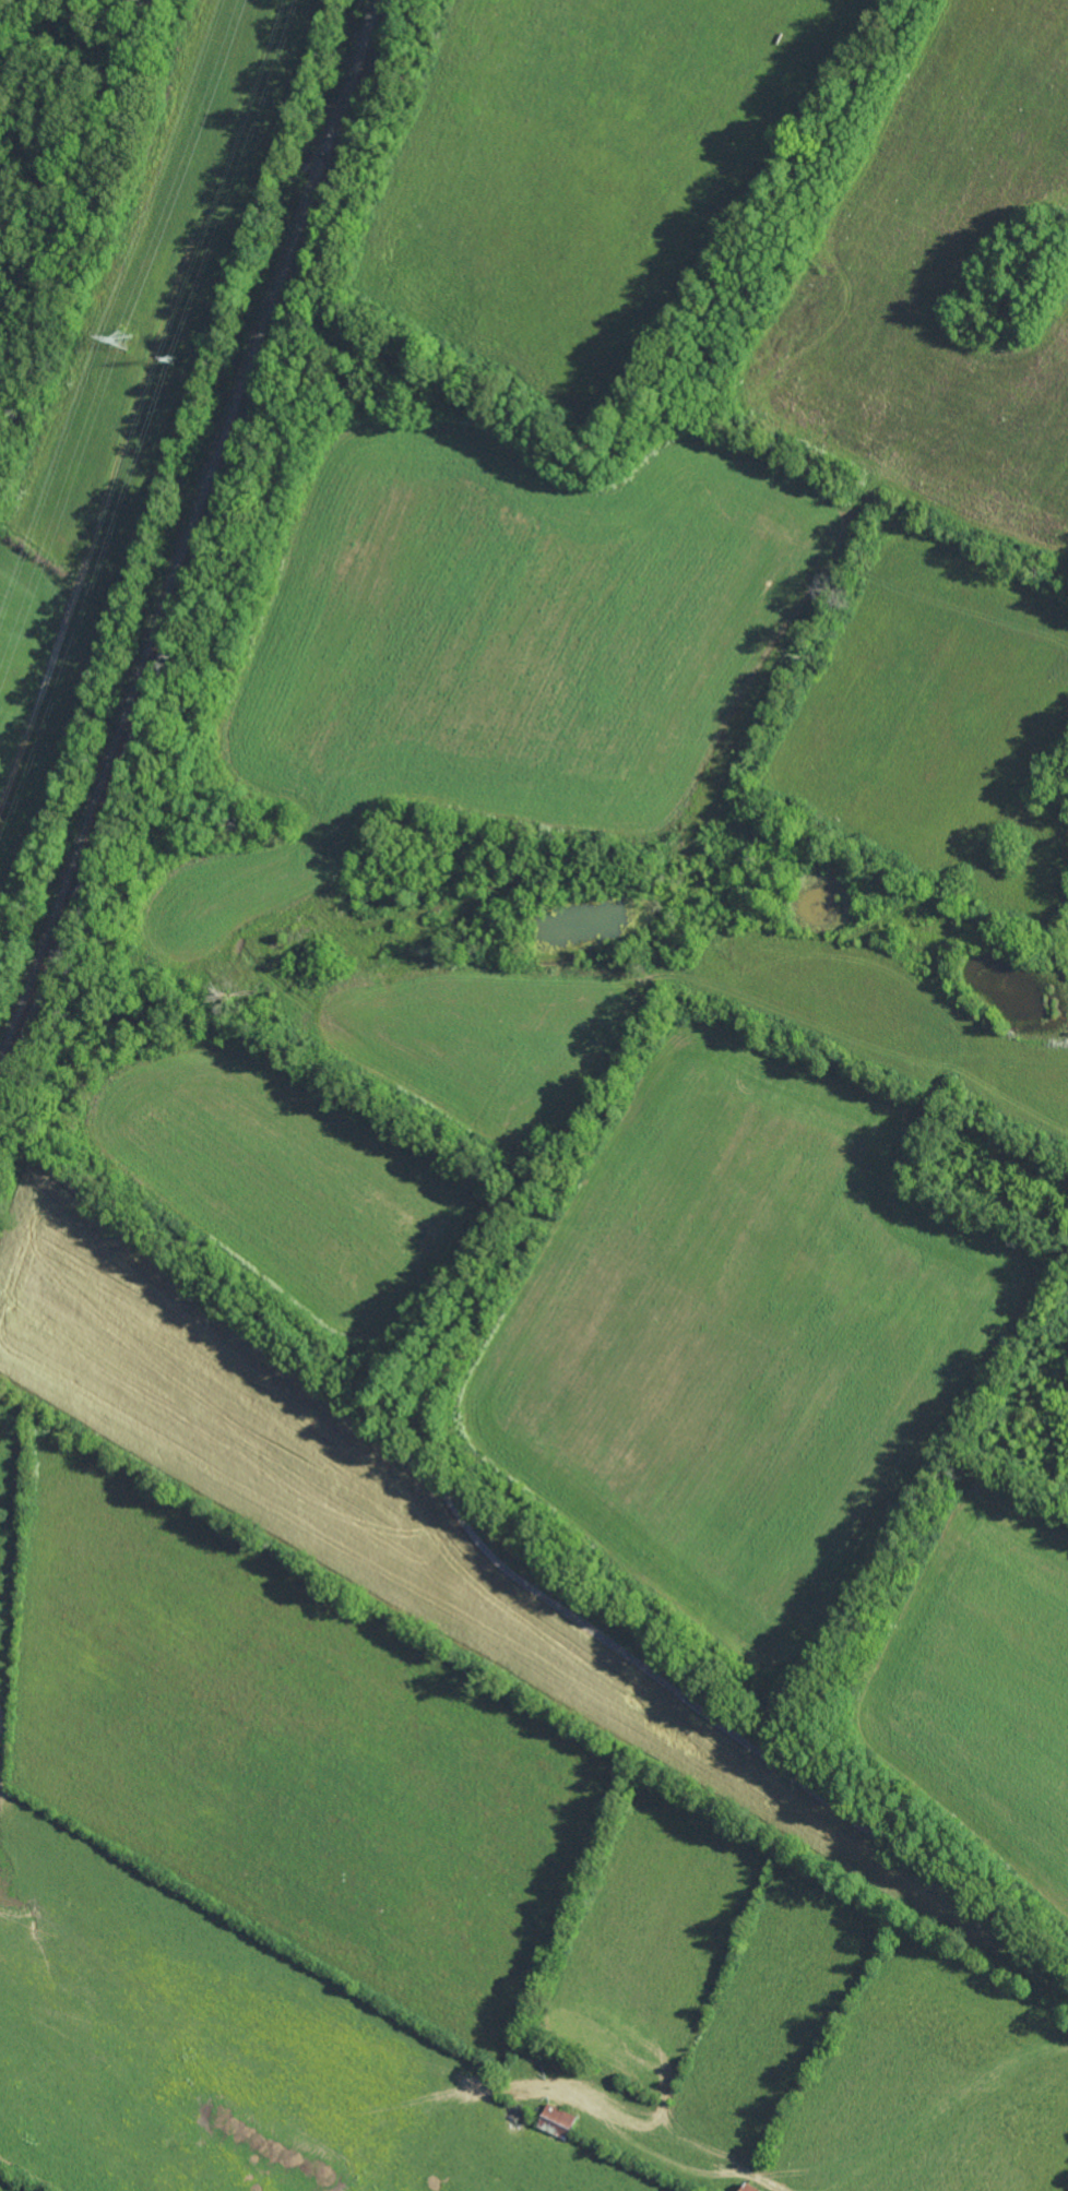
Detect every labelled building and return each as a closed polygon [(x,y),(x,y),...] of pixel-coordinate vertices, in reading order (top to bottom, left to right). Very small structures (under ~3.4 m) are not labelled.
[(538,2127),(567,2140),(577,2115),(548,2103),(538,2127)] [(746,2182),(741,2190),(762,2190),(746,2182)]
